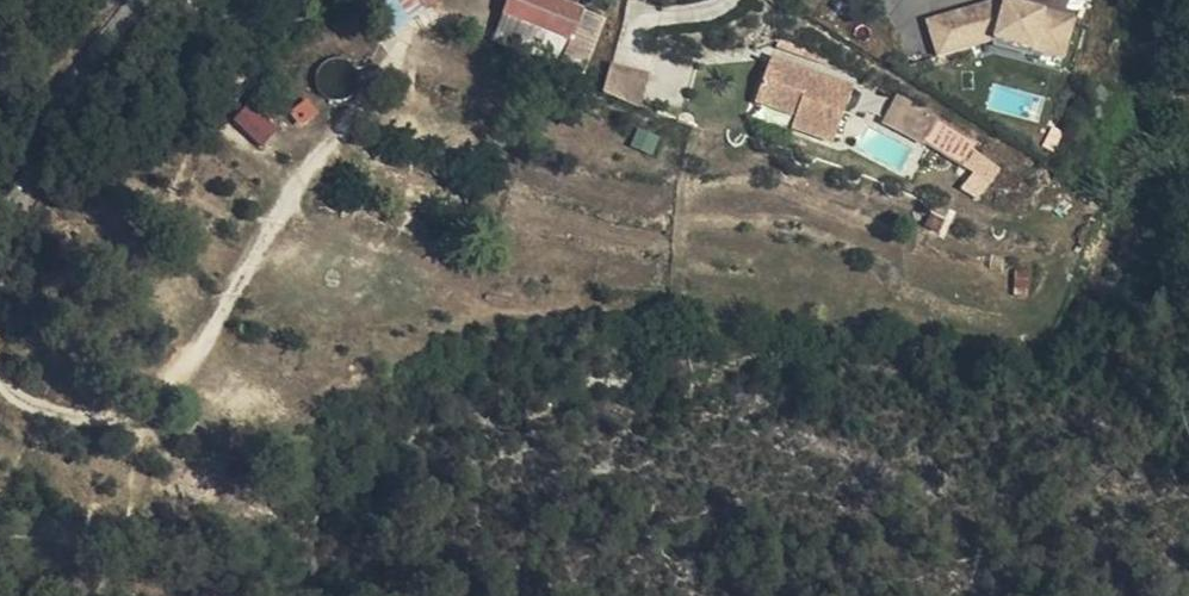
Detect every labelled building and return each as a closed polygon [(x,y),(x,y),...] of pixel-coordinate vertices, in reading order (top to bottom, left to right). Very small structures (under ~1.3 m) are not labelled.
[(418,15),(410,0),(396,0),(385,6),(397,27),(418,15)] [(418,15),(437,5),(434,0),(410,0),(418,15)] [(561,65),(581,73),(604,22),(557,0),(508,0),(504,9),(571,40),(561,65)] [(928,18),(939,56),(996,38),(1065,57),(1077,16),(1021,0),(990,0),(928,18)] [(494,33),(561,65),(571,40),(504,9),(494,33)] [(793,129),(835,144),(857,81),(776,52),(759,98),(799,112),(793,129)] [(643,108),(650,73),(613,62),(606,93),(643,108)] [(962,188),(983,199),(1006,155),(897,96),(884,121),(973,169),(962,188)] [(322,112),(311,98),(292,113),(303,126),(322,112)] [(262,145),(278,129),(253,104),(236,120),(262,145)] [(642,126),(634,144),(655,153),(663,135),(642,126)]
